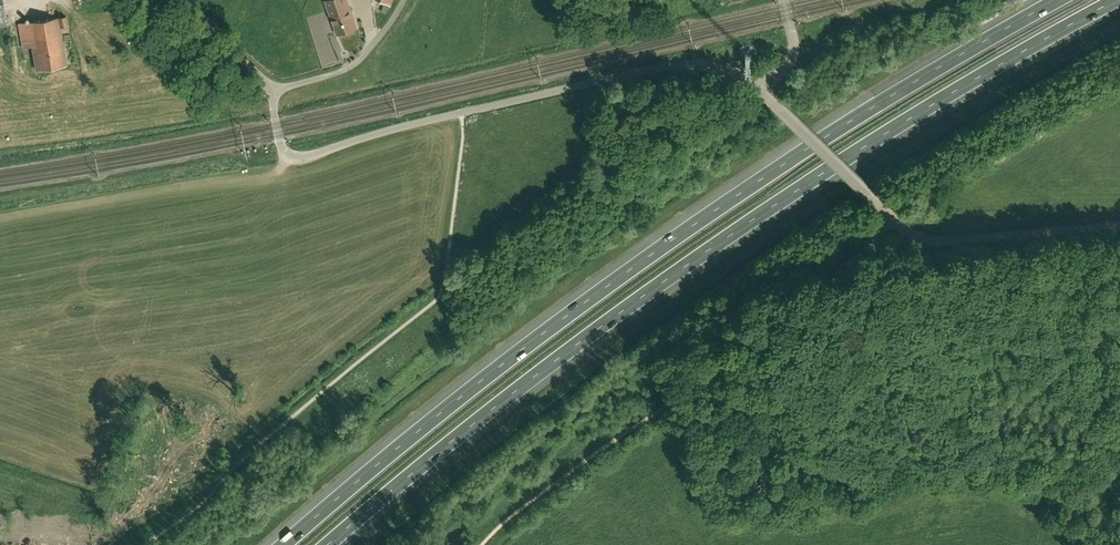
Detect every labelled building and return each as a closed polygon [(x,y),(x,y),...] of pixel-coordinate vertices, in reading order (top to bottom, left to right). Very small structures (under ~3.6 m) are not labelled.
[(347,2),(346,0),(326,0),(338,34),(356,28),(347,2)] [(35,70),(65,65),(59,27),(67,26),(66,17),(19,24),(22,48),(32,46),(35,70)]
